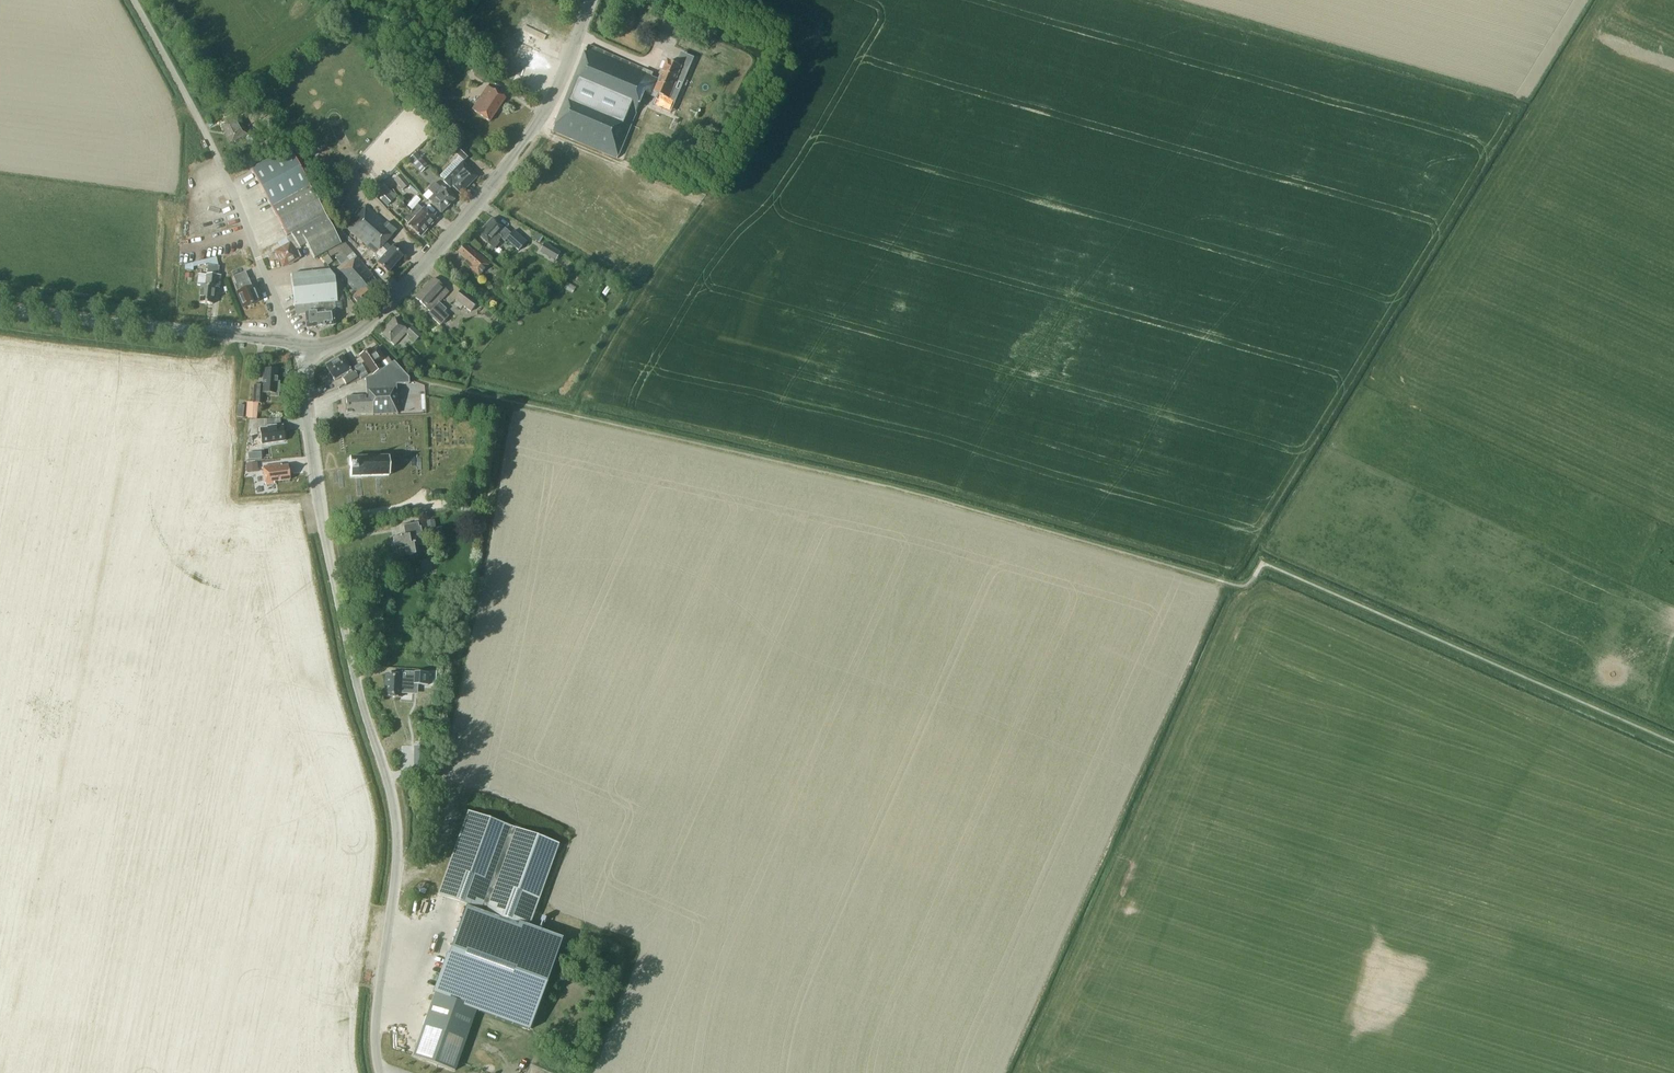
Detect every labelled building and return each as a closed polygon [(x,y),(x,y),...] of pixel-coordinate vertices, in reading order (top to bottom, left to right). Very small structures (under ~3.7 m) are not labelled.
[(676,81),(682,67),(668,61),(663,72),(660,76),(660,80),(659,82),(651,78),(654,73),(588,45),(553,131),(617,158),(645,93),(654,97),(654,96),(657,98),(658,94),(669,99),(674,88),(676,89),(679,82),(676,81)] [(471,71),(475,74),(489,85),(495,77),(477,64),(471,71)] [(442,90),(437,86),(428,97),(433,101),(442,90)] [(490,121),(505,98),(488,86),(472,109),(490,121)] [(226,122),(236,117),(233,110),(223,115),(226,122)] [(240,138),(248,133),(239,117),(232,121),(222,126),(230,142),(240,137),(240,138)] [(262,144),(256,132),(245,138),(251,149),(262,144)] [(453,150),(459,156),(463,161),(464,161),(470,155),(459,144),(453,150)] [(314,258),(327,252),(340,243),(312,190),(290,149),(274,157),(267,161),(263,163),(251,169),(273,211),(274,210),(288,237),(292,235),(300,249),(301,248),(307,244),(314,258)] [(416,152),(409,159),(421,173),(428,166),(416,152)] [(462,162),(463,161),(459,156),(451,164),(440,176),(444,180),(444,181),(450,187),(452,185),(460,193),(477,177),(462,162)] [(401,174),(393,180),(402,190),(409,184),(401,174)] [(428,190),(433,194),(428,199),(441,213),(455,200),(441,186),(440,187),(435,182),(428,190)] [(372,191),(386,207),(396,197),(383,183),(379,186),(378,185),(372,191)] [(411,212),(429,228),(437,219),(424,207),(423,209),(417,204),(411,212)] [(386,223),(366,206),(352,222),(351,221),(345,228),(381,259),(377,264),(388,273),(403,256),(392,247),(387,253),(381,248),(396,231),(387,222),(386,223)] [(420,237),(429,228),(411,212),(404,219),(409,224),(408,225),(420,237)] [(493,218),(478,235),(494,249),(499,243),(497,242),(500,238),(504,241),(506,240),(509,236),(508,236),(505,233),(507,231),(504,228),(493,218)] [(526,242),(513,231),(511,233),(508,236),(509,236),(506,240),(519,251),(526,242)] [(292,235),(288,237),(286,238),(277,243),(280,248),(275,251),(283,267),(298,259),(298,258),(301,257),(297,250),(300,249),(292,235)] [(479,276),(490,263),(475,250),(474,252),(464,244),(457,252),(466,260),(464,262),(471,267),(470,268),(479,276)] [(559,253),(544,244),(540,251),(550,258),(552,255),(557,258),(559,253)] [(321,257),(328,266),(333,262),(326,253),(321,257)] [(355,255),(336,269),(339,272),(354,290),(353,291),(356,294),(353,297),(361,307),(378,292),(367,280),(368,279),(370,277),(373,275),(355,255)] [(197,285),(201,285),(199,303),(212,304),(214,287),(219,288),(221,275),(219,275),(219,266),(207,265),(207,275),(198,274),(197,285)] [(334,302),(337,302),(334,277),(329,270),(291,274),(294,306),(295,306),(296,315),(305,314),(307,328),(335,325),(333,310),(335,310),(334,302)] [(233,277),(236,283),(234,284),(237,292),(243,308),(258,301),(252,286),(246,272),(233,277)] [(426,307),(430,311),(428,314),(440,325),(449,316),(444,312),(446,309),(439,302),(448,292),(443,288),(443,287),(434,278),(416,298),(425,307),(426,307)] [(461,288),(454,299),(471,312),(478,301),(461,288)] [(394,345),(406,332),(417,341),(423,335),(412,325),(407,330),(395,318),(381,332),(394,345)] [(373,374),(383,368),(379,363),(385,359),(377,348),(372,351),(370,348),(359,355),(373,374)] [(334,381),(342,376),(346,384),(358,377),(355,371),(352,373),(342,355),(325,365),(334,381)] [(358,415),(397,413),(396,385),(409,384),(409,378),(394,361),(373,375),(365,378),(366,396),(346,397),(347,415),(358,414),(358,415)] [(257,419),(259,403),(261,403),(262,393),(272,394),(271,396),(278,397),(279,382),(277,382),(277,369),(263,368),(262,385),(254,385),(253,402),(248,402),(246,418),(257,419)] [(267,428),(266,419),(249,420),(247,436),(260,434),(261,444),(285,441),(283,426),(267,428)] [(350,477),(389,475),(389,456),(350,457),(350,477)] [(257,462),(246,464),(248,473),(258,471),(257,462)] [(274,482),(290,479),(288,465),(281,466),(281,464),(262,467),(265,485),(274,483),(274,482)] [(433,519),(426,521),(429,534),(436,532),(433,519)] [(414,536),(422,535),(421,526),(419,527),(418,522),(403,525),(405,535),(399,536),(400,537),(392,538),(394,547),(395,547),(398,557),(406,556),(415,554),(413,544),(415,543),(414,536)] [(401,690),(402,690),(407,691),(408,675),(403,675),(403,674),(399,674),(399,673),(387,673),(385,692),(385,697),(401,698),(401,690)] [(437,682),(438,677),(422,674),(421,679),(437,682)] [(465,906),(413,1056),(454,1071),(476,1009),(530,1028),(560,943),(528,931),(559,844),(467,812),(437,896),(465,906)]
